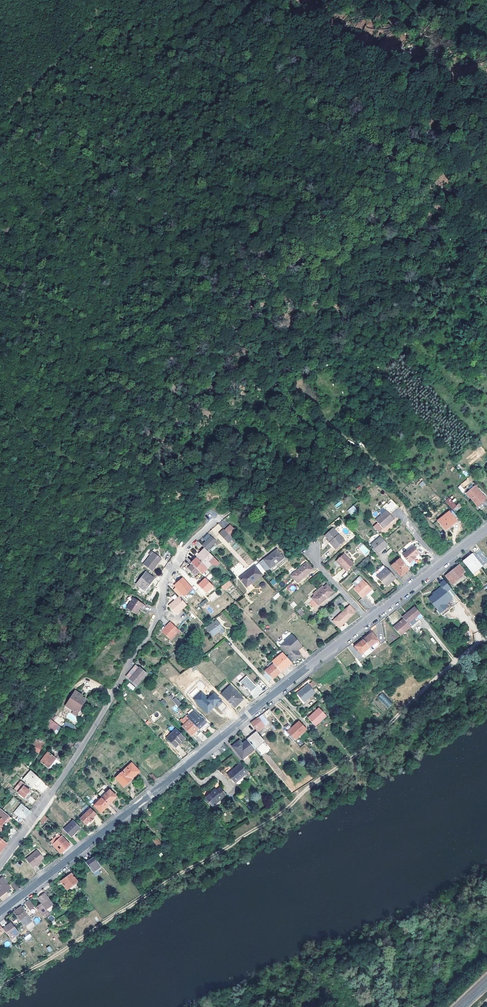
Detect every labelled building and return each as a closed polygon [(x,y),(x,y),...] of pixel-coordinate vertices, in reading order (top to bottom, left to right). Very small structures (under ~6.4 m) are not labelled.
[(473,499),(480,494),(475,488),(467,494),(472,500),(473,499)] [(485,499),(480,494),(473,499),(472,500),(478,506),(485,499)] [(452,509),(457,505),(449,497),(445,501),(452,509)] [(397,507),(391,499),(385,504),(392,512),(397,507)] [(352,507),(348,511),(351,515),(356,511),(352,507)] [(386,511),(394,519),(387,510),(386,511)] [(384,528),(394,519),(386,511),(376,520),(384,528)] [(449,512),(438,521),(445,531),(456,522),(449,512)] [(236,531),(230,525),(224,531),(230,537),(236,531)] [(333,528),(325,535),(329,539),(331,542),(330,543),(336,550),(345,541),(333,528)] [(227,542),(231,538),(230,537),(224,531),(223,530),(219,533),(227,542)] [(207,541),(212,545),(215,542),(211,537),(207,541)] [(384,539),(381,537),(371,545),(378,553),(388,545),(384,539)] [(207,551),(212,545),(207,541),(202,546),(205,549),(207,551)] [(413,566),(414,565),(422,558),(412,546),(404,553),(403,555),(413,566)] [(207,551),(205,549),(201,553),(201,554),(210,564),(216,559),(207,551)] [(265,559),(272,567),(284,558),(278,549),(265,559)] [(143,565),(151,571),(160,559),(153,553),(143,565)] [(344,553),(336,560),(346,571),(354,564),(344,553)] [(206,569),(210,564),(201,554),(196,559),(206,569)] [(478,570),(482,566),(473,555),(463,563),(470,571),(475,577),(480,573),(478,570)] [(206,569),(196,559),(191,564),(192,565),(199,572),(202,575),(207,570),(206,569)] [(265,559),(261,562),(267,571),(272,567),(265,559)] [(391,567),(401,577),(409,570),(400,559),(391,567)] [(260,563),(256,566),(263,574),(267,571),(260,563)] [(299,569),(305,576),(312,570),(306,563),(299,569)] [(189,568),(196,575),(199,572),(192,565),(189,568)] [(241,578),(248,587),(263,574),(256,566),(241,578)] [(446,577),(453,585),(466,574),(459,566),(446,577)] [(195,576),(196,575),(189,568),(188,569),(195,576)] [(298,582),(305,576),(299,569),(291,576),(298,582)] [(387,570),(384,573),(383,572),(377,577),(385,586),(391,580),(392,581),(395,578),(387,570)] [(143,576),(151,582),(154,579),(146,573),(143,576)] [(144,591),(151,582),(143,576),(136,584),(144,591)] [(198,584),(207,594),(214,586),(205,577),(198,584)] [(195,592),(182,578),(179,581),(178,580),(176,581),(177,582),(176,584),(188,597),(195,592)] [(229,580),(221,587),(224,591),(232,584),(229,580)] [(372,590),(364,581),(354,590),(362,599),(372,590)] [(436,609),(439,607),(447,601),(453,609),(453,608),(461,602),(450,588),(445,581),(440,585),(442,588),(439,590),(437,592),(438,593),(434,596),(432,598),(429,600),(433,605),(436,609)] [(325,599),(332,592),(327,586),(324,588),(322,586),(318,590),(319,592),(325,599)] [(325,599),(319,592),(318,590),(313,594),(315,596),(312,599),(313,600),(309,603),(314,608),(318,605),(325,599)] [(208,596),(211,600),(218,596),(215,591),(208,596)] [(144,606),(133,597),(125,607),(134,614),(137,611),(136,610),(138,607),(142,610),(144,606)] [(186,605),(179,597),(168,607),(175,615),(186,605)] [(222,605),(220,602),(213,608),(211,605),(209,603),(206,599),(200,604),(209,615),(222,605)] [(445,615),(453,609),(447,601),(439,607),(445,615)] [(356,613),(350,606),(347,608),(354,615),(356,613)] [(403,619),(408,625),(410,628),(423,618),(420,615),(414,607),(402,617),(403,619)] [(445,615),(439,607),(436,609),(442,616),(445,615)] [(347,608),(340,614),(346,621),(354,615),(347,608)] [(346,621),(340,614),(333,621),(339,628),(346,621)] [(410,628),(408,625),(403,619),(398,623),(393,628),(398,633),(400,636),(405,632),(410,628)] [(206,629),(213,638),(219,632),(221,635),(224,632),(216,622),(206,629)] [(163,633),(170,640),(179,632),(170,624),(167,627),(168,628),(163,633)] [(477,642),(482,639),(479,632),(473,634),(477,642)] [(363,640),(372,651),(380,645),(372,634),(363,640)] [(292,636),(288,639),(297,649),(300,646),(292,636)] [(297,649),(288,639),(281,646),(294,661),(299,656),(295,651),(297,649)] [(363,658),(372,651),(363,640),(355,647),(363,658)] [(283,653),(272,662),(274,664),(280,672),(291,663),(283,653)] [(266,674),(272,680),(280,672),(274,664),(265,672),(266,674)] [(126,677),(128,679),(129,680),(139,668),(135,665),(126,677)] [(136,686),(146,674),(139,668),(129,680),(136,686)] [(272,680),(266,674),(263,676),(269,682),(272,680)] [(246,676),(239,682),(242,685),(242,686),(242,687),(243,686),(246,689),(247,688),(250,692),(256,687),(246,676)] [(297,695),(303,703),(315,693),(308,685),(297,695)] [(221,695),(233,708),(242,699),(230,687),(221,695)] [(189,694),(191,697),(199,691),(197,688),(189,694)] [(202,691),(193,698),(206,714),(216,706),(221,712),(227,707),(215,692),(207,698),(202,691)] [(75,692),(66,707),(73,712),(75,713),(79,706),(81,707),(85,701),(81,699),(79,697),(80,695),(75,692)] [(381,693),(377,698),(389,708),(393,703),(381,693)] [(81,708),(81,707),(79,706),(75,713),(73,712),(72,714),(76,716),(81,708)] [(187,717),(195,726),(195,725),(201,731),(204,728),(205,729),(209,725),(202,718),(201,718),(194,710),(187,717)] [(309,719),(315,727),(327,717),(320,710),(309,719)] [(262,715),(258,718),(259,720),(260,720),(264,727),(269,724),(262,715)] [(186,716),(181,721),(184,725),(189,720),(186,716)] [(250,724),(256,731),(256,732),(264,727),(260,720),(259,720),(258,718),(250,724)] [(51,719),(46,726),(56,734),(61,727),(51,719)] [(182,727),(190,736),(197,729),(189,720),(184,725),(182,727)] [(66,721),(62,726),(70,732),(74,726),(66,721)] [(292,727),(286,732),(294,741),(306,731),(300,723),(293,729),(292,727)] [(175,748),(185,739),(176,729),(166,738),(175,748)] [(255,750),(265,743),(259,736),(256,732),(256,731),(246,739),(247,740),(255,750)] [(197,735),(203,742),(207,739),(201,732),(197,735)] [(40,753),(44,742),(36,739),(32,751),(40,753)] [(242,759),(255,750),(247,740),(242,744),(240,741),(232,747),(242,759)] [(48,753),(40,762),(48,768),(55,759),(48,753)] [(131,764),(115,778),(124,787),(132,779),(132,778),(138,772),(131,764)] [(234,784),(247,773),(240,765),(227,776),(234,784)] [(32,789),(40,780),(32,773),(31,772),(24,781),(32,789)] [(24,798),(28,794),(30,792),(29,791),(30,790),(21,781),(15,789),(19,792),(19,793),(24,798)] [(38,790),(44,795),(49,787),(44,783),(38,790)] [(205,799),(212,807),(225,796),(219,790),(217,792),(215,790),(205,799)] [(101,791),(98,795),(102,798),(108,805),(116,797),(109,791),(105,794),(101,791)] [(28,801),(33,806),(37,801),(32,797),(28,801)] [(108,805),(102,798),(94,806),(101,813),(108,805)] [(20,824),(23,821),(26,817),(27,817),(29,814),(31,812),(22,804),(14,813),(17,816),(14,819),(20,824)] [(91,809),(90,809),(79,819),(85,825),(89,822),(90,823),(93,819),(92,818),(96,814),(91,809)] [(9,816),(9,817),(0,810),(0,833),(12,818),(9,816)] [(71,837),(80,828),(73,821),(64,830),(71,837)] [(6,835),(11,839),(17,831),(12,827),(6,835)] [(50,842),(61,853),(65,850),(69,846),(62,837),(61,837),(58,835),(50,842)] [(152,841),(158,848),(162,845),(156,838),(152,841)] [(43,859),(37,851),(26,859),(32,868),(35,865),(40,861),(43,859)] [(95,858),(86,864),(92,872),(100,867),(95,858)] [(78,882),(71,872),(69,870),(66,872),(67,874),(68,876),(61,882),(67,890),(78,882)] [(0,880),(0,895),(10,888),(2,878),(0,880)] [(37,910),(43,918),(48,915),(47,913),(45,910),(50,906),(49,904),(51,903),(44,894),(37,898),(41,904),(35,908),(37,910)] [(34,907),(29,900),(26,903),(30,909),(34,907)] [(21,919),(27,915),(21,907),(18,909),(14,912),(21,922),(22,921),(21,919)] [(26,926),(28,931),(35,926),(32,922),(26,926)] [(5,932),(10,939),(18,933),(11,923),(3,929),(5,932)]
